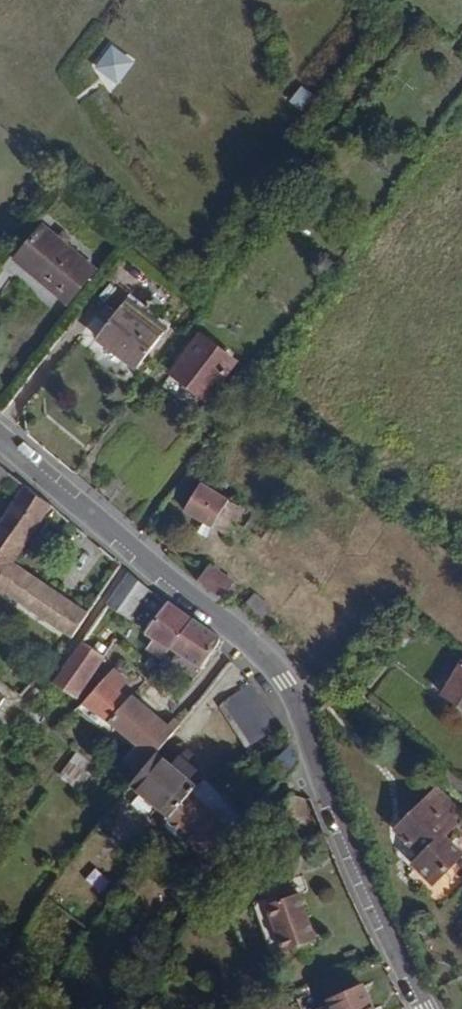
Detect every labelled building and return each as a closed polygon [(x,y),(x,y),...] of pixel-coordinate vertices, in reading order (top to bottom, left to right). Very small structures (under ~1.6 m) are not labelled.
[(135,64),(115,47),(99,66),(119,82),(135,64)] [(314,94),(302,85),(291,100),(303,109),(314,94)] [(71,306),(101,270),(45,224),(15,260),(71,306)] [(138,370),(170,329),(130,299),(99,341),(138,370)] [(213,404),(243,361),(203,332),(172,375),(213,404)] [(11,473),(0,465),(0,487),(11,473)] [(229,537),(246,510),(203,483),(187,512),(205,523),(215,528),(229,537)] [(17,563),(55,508),(29,488),(0,528),(0,586),(17,563)] [(215,528),(205,523),(199,534),(208,539),(215,528)] [(17,563),(0,586),(0,587),(73,636),(89,613),(17,563)] [(237,584),(213,566),(201,582),(225,600),(237,584)] [(131,619),(152,589),(130,574),(109,603),(131,619)] [(272,606),(257,593),(248,603),(262,617),(272,606)] [(175,651),(199,619),(171,599),(170,601),(145,634),(154,641),(148,650),(162,661),(171,649),(175,651)] [(223,645),(220,635),(199,619),(175,651),(184,658),(177,667),(196,681),(223,645)] [(80,698),(109,658),(86,641),(57,682),(80,698)] [(442,695),(461,707),(461,663),(442,695)] [(163,720),(136,697),(131,702),(120,692),(128,683),(115,671),(86,705),(139,747),(127,762),(143,776),(163,754),(179,734),(172,728),(163,720)] [(279,729),(252,686),(219,706),(245,749),(279,729)] [(179,734),(186,726),(179,720),(172,728),(179,734)] [(304,760),(291,748),(270,768),(282,781),(304,760)] [(194,780),(178,767),(163,754),(143,776),(135,785),(173,819),(201,787),(194,780)] [(201,772),(185,758),(178,767),(194,780),(201,772)] [(461,862),(461,851),(447,836),(461,822),(461,810),(439,786),(394,830),(420,857),(414,863),(437,887),(461,862)] [(321,942),(303,894),(268,906),(287,955),(321,942)] [(367,985),(329,1002),(332,1008),(378,1008),(367,985)]
